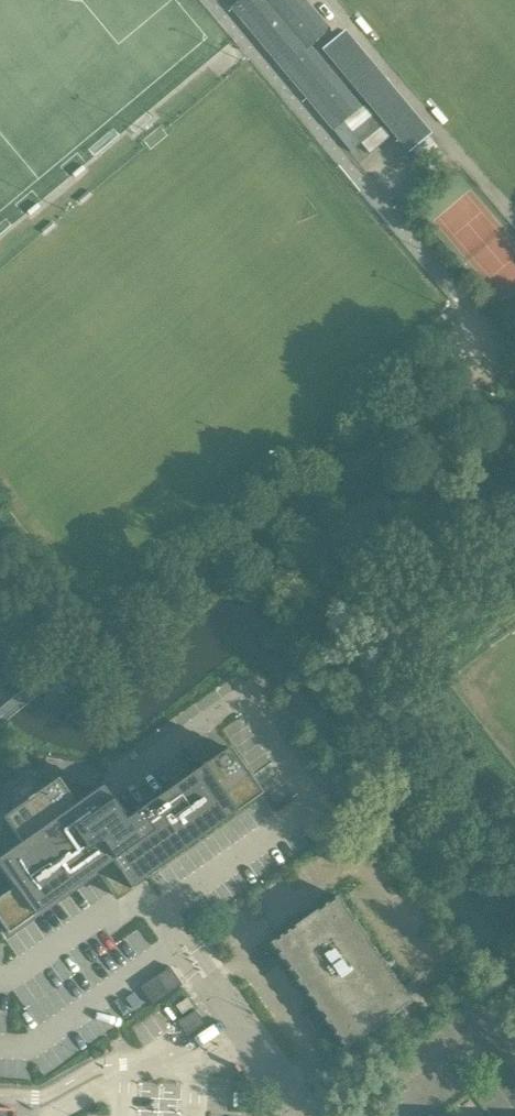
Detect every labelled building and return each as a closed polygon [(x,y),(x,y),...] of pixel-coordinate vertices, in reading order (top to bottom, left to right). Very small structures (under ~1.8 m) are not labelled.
[(304,0),(239,0),(230,7),(333,131),(360,108),(310,47),(330,30),(304,0)] [(366,34),(371,29),(360,16),(354,20),(366,34)] [(346,37),(348,36),(344,31),(322,49),(409,153),(430,135),(426,130),(425,131),(388,86),(389,85),(385,80),(384,81),(346,37)] [(332,131),(350,153),(360,144),(369,154),(390,137),(364,105),(360,108),(333,131),(332,131)] [(442,124),(447,120),(435,106),(430,111),(442,124)] [(75,177),(85,169),(81,164),(71,173),(75,177)] [(80,203),(90,195),(87,191),(76,199),(80,203)] [(30,215),(40,207),(36,202),(26,211),(30,215)] [(45,233),(55,225),(51,221),(41,229),(45,233)] [(261,794),(251,780),(252,779),(247,774),(248,773),(243,766),(243,767),(239,761),(238,762),(228,747),(204,764),(203,763),(197,768),(197,769),(149,803),(149,802),(123,820),(120,815),(121,814),(111,800),(110,801),(101,788),(35,776),(35,775),(27,774),(6,788),(5,796),(6,796),(0,833),(0,924),(7,934),(30,917),(31,918),(38,914),(37,912),(82,881),(83,882),(90,877),(89,876),(99,869),(117,895),(142,877),(143,878),(178,852),(179,853),(186,848),(185,848),(230,816),(231,817),(237,812),(237,811),(261,794)] [(317,1011),(314,1013),(321,1023),(324,1021),(344,1050),(411,1003),(337,897),(269,943),(317,1011)] [(169,968),(155,977),(168,995),(181,985),(169,968)] [(168,995),(155,977),(140,988),(152,1006),(168,995)] [(195,1010),(193,1011),(177,1023),(178,1025),(186,1036),(204,1023),(195,1010)]
